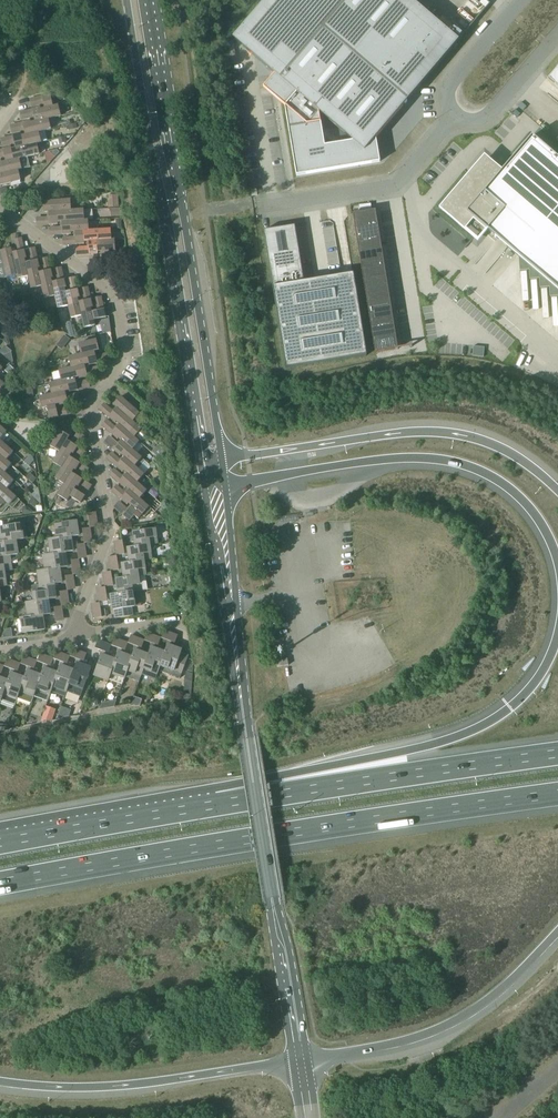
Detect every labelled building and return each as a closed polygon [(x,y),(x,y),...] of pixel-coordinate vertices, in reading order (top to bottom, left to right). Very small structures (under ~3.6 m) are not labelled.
[(285,106),(296,176),(380,162),(376,137),(459,40),(411,0),(265,0),(233,38),(275,74),(263,88),(285,106)] [(548,79),(557,87),(557,68),(551,76),(554,78),(552,81),(549,78),(548,79)] [(44,109),(40,110),(43,120),(48,119),(49,119),(60,116),(58,106),(52,107),(49,95),(42,97),(44,109)] [(521,102),(518,106),(523,111),(526,107),(521,102)] [(34,122),(31,123),(30,123),(33,134),(38,133),(39,133),(51,130),(49,119),(48,119),(43,120),(40,110),(39,108),(32,110),(34,122)] [(515,110),(512,114),(517,118),(520,114),(515,110)] [(25,136),(21,137),(20,137),(23,147),(28,146),(36,144),(41,143),(39,133),(38,133),(33,134),(30,123),(31,123),(30,121),(22,123),(25,136)] [(15,149),(11,150),(13,160),(19,159),(27,157),(39,155),(36,144),(28,146),(23,147),(20,137),(21,137),(20,135),(12,137),(15,149)] [(442,208),(474,236),(483,226),(488,230),(518,257),(520,271),(529,271),(530,280),(539,279),(540,289),(549,288),(550,297),(557,297),(557,158),(532,136),(502,171),(498,176),(485,164),(475,176),(474,178),(470,175),(442,208)] [(5,162),(1,163),(3,174),(18,171),(30,168),(27,157),(19,159),(13,160),(11,150),(11,148),(2,150),(5,162)] [(20,181),(18,171),(3,174),(1,163),(1,161),(0,162),(0,186),(20,181)] [(70,211),(70,200),(43,202),(43,213),(48,213),(49,225),(57,225),(57,223),(56,223),(56,212),(62,212),(62,211),(83,210),(70,211)] [(121,214),(121,209),(120,209),(112,210),(112,217),(121,217),(121,214)] [(84,221),(83,210),(62,211),(62,212),(56,212),(56,223),(57,223),(61,223),(62,235),(71,235),(71,233),(70,233),(70,222),(75,222),(75,221),(88,221),(88,220),(84,221)] [(359,213),(353,214),(355,230),(362,229),(378,226),(375,210),(359,213)] [(88,231),(88,221),(75,221),(75,222),(70,222),(70,233),(71,233),(75,232),(75,245),(84,244),(84,243),(83,243),(83,231),(88,231)] [(278,229),(264,231),(286,369),(367,356),(353,275),(304,283),(295,226),(278,229)] [(362,229),(355,230),(357,243),(380,239),(378,226),(362,229)] [(111,241),(111,229),(88,231),(83,231),(83,243),(84,243),(88,242),(89,255),(97,254),(97,252),(96,242),(102,241),(111,241)] [(380,239),(357,243),(359,254),(382,250),(380,239)] [(114,240),(111,241),(102,241),(96,242),(97,252),(102,252),(102,265),(116,264),(115,254),(110,254),(110,251),(115,251),(114,240)] [(16,275),(15,267),(13,261),(24,259),(26,259),(24,251),(12,253),(11,249),(0,252),(0,254),(0,280),(17,276),(16,275)] [(382,250),(359,254),(361,265),(384,261),(382,250)] [(25,263),(24,259),(13,261),(15,267),(16,275),(17,276),(17,279),(28,277),(27,272),(37,269),(39,269),(37,260),(25,263)] [(384,261),(361,265),(363,276),(385,272),(384,261)] [(38,273),(37,269),(27,272),(28,277),(31,289),(41,287),(40,281),(51,279),(52,279),(50,270),(38,273)] [(385,272),(363,276),(364,287),(387,283),(385,272)] [(52,283),(51,279),(40,281),(41,287),(44,299),(54,297),(54,296),(53,291),(64,289),(66,288),(64,280),(52,283)] [(387,283),(364,287),(366,298),(389,294),(387,283)] [(65,293),(64,289),(53,291),(54,296),(54,297),(57,309),(68,306),(67,301),(77,298),(77,299),(79,298),(77,290),(65,293)] [(389,294),(366,298),(368,309),(391,305),(389,294)] [(78,303),(77,299),(77,298),(67,301),(68,306),(70,319),(81,316),(80,311),(91,308),(92,308),(90,300),(78,303)] [(391,305),(368,309),(370,320),(392,316),(391,305)] [(92,312),(91,308),(80,311),(81,316),(84,329),(95,326),(93,321),(106,318),(104,310),(92,312)] [(392,316),(370,320),(371,329),(394,325),(392,316)] [(394,325),(371,329),(373,339),(396,336),(394,325)] [(60,341),(66,345),(70,340),(64,335),(64,336),(60,341)] [(396,336),(373,339),(375,353),(398,349),(396,336)] [(89,364),(88,364),(89,366),(97,364),(94,352),(99,351),(96,340),(78,344),(80,355),(86,354),(89,364)] [(13,362),(12,352),(4,355),(13,362)] [(80,355),(68,358),(71,368),(76,367),(78,378),(79,379),(87,378),(84,365),(88,364),(89,364),(86,354),(80,355)] [(16,381),(14,370),(10,366),(5,371),(16,381)] [(40,368),(34,377),(45,374),(44,367),(41,368),(40,368)] [(71,368),(58,371),(61,382),(67,380),(69,391),(69,393),(77,391),(74,379),(78,378),(76,367),(71,368)] [(61,382),(49,384),(51,395),(56,394),(59,404),(58,404),(59,406),(67,404),(64,392),(69,391),(67,380),(61,382)] [(51,395),(39,398),(41,408),(46,407),(49,420),(57,418),(55,405),(58,404),(59,404),(56,394),(51,395)] [(127,417),(128,417),(132,422),(139,414),(121,397),(113,405),(117,408),(108,418),(114,423),(116,422),(115,421),(123,413),(127,417)] [(20,406),(21,406),(20,405),(15,400),(14,402),(11,405),(17,410),(18,409),(20,406)] [(11,415),(15,417),(16,417),(22,418),(22,414),(21,414),(16,410),(11,415)] [(117,439),(118,438),(125,430),(130,434),(134,437),(141,429),(132,422),(128,417),(127,417),(123,413),(115,421),(116,422),(119,425),(111,434),(117,439)] [(146,424),(147,427),(148,435),(158,433),(154,415),(145,417),(146,424)] [(118,438),(122,441),(114,450),(120,456),(121,454),(120,454),(128,446),(132,450),(139,442),(134,437),(130,434),(125,430),(118,438)] [(72,453),(73,454),(78,447),(67,441),(70,437),(60,431),(50,446),(59,452),(60,452),(63,447),(72,453)] [(2,457),(6,460),(13,452),(0,441),(0,455),(2,457)] [(158,446),(152,452),(158,458),(162,453),(162,445),(160,444),(158,446)] [(123,471),(130,462),(134,466),(135,466),(138,469),(145,461),(132,450),(128,446),(120,454),(121,454),(124,457),(116,467),(122,472),(123,471)] [(60,452),(59,452),(53,463),(62,469),(65,464),(74,470),(75,471),(80,464),(69,457),(72,453),(63,447),(60,452)] [(4,473),(11,465),(6,460),(2,457),(0,455),(0,470),(4,473)] [(138,469),(135,466),(134,466),(130,462),(123,471),(127,474),(119,483),(125,488),(126,487),(133,479),(137,482),(144,475),(138,469)] [(62,469),(55,479),(64,485),(65,485),(67,480),(77,486),(76,486),(78,487),(82,480),(72,473),(74,470),(65,464),(62,469)] [(2,486),(6,490),(7,489),(14,482),(4,473),(0,470),(0,488),(2,486)] [(30,473),(26,478),(33,484),(37,479),(30,473)] [(126,487),(129,490),(121,499),(127,505),(128,504),(128,503),(135,495),(139,499),(147,491),(137,482),(133,479),(126,487)] [(65,485),(64,485),(57,496),(67,502),(70,497),(80,504),(85,496),(74,490),(76,486),(77,486),(67,480),(65,485)] [(3,514),(9,507),(12,509),(20,501),(16,498),(7,489),(6,490),(2,486),(0,488),(0,514),(3,514)] [(139,499),(135,495),(128,503),(128,504),(132,507),(123,516),(129,522),(134,516),(138,520),(149,508),(139,499)] [(34,508),(39,503),(33,498),(28,502),(34,508)] [(23,508),(22,511),(23,514),(33,513),(25,506),(23,508)] [(77,532),(82,531),(81,526),(77,527),(76,521),(55,525),(57,539),(71,537),(78,536),(77,532)] [(15,540),(15,541),(27,539),(25,524),(0,528),(0,542),(1,542),(15,540)] [(149,545),(157,544),(155,529),(134,533),(134,536),(130,537),(130,542),(135,541),(136,547),(149,545)] [(57,539),(49,540),(52,555),(65,553),(72,552),(72,547),(76,547),(76,542),(71,543),(71,537),(57,539)] [(18,555),(15,541),(15,540),(1,542),(0,542),(0,558),(10,556),(10,557),(18,555)] [(136,547),(128,548),(129,552),(124,553),(125,558),(130,557),(130,562),(130,563),(143,561),(151,560),(149,545),(136,547)] [(52,555),(44,556),(46,570),(46,571),(59,568),(59,569),(67,567),(66,563),(71,563),(70,558),(66,559),(65,553),(52,555)] [(4,572),(12,571),(10,557),(10,556),(0,558),(0,572),(4,572)] [(130,562),(123,564),(123,568),(118,569),(119,574),(124,573),(125,578),(125,579),(138,577),(145,576),(146,576),(143,561),(130,563),(130,562)] [(46,571),(46,570),(38,572),(40,586),(53,584),(53,585),(61,583),(60,579),(65,578),(65,574),(60,574),(59,569),(59,568),(46,571)] [(125,578),(117,579),(117,584),(113,585),(113,589),(118,589),(119,594),(132,592),(139,591),(148,590),(145,576),(138,577),(125,579),(125,578)] [(40,586),(32,588),(34,602),(48,600),(55,599),(54,595),(59,594),(58,589),(54,590),(53,585),(53,584),(40,586)] [(112,600),(107,600),(108,605),(112,604),(113,610),(114,610),(116,618),(132,616),(130,607),(141,606),(139,591),(132,592),(119,594),(111,595),(112,600)] [(34,602),(26,603),(29,617),(29,618),(42,616),(50,615),(49,611),(54,610),(53,605),(49,606),(48,600),(34,602)] [(29,618),(29,617),(21,619),(23,633),(44,630),(44,626),(48,626),(47,621),(43,621),(42,616),(29,618)] [(171,647),(167,645),(165,652),(160,666),(161,666),(159,670),(180,678),(188,654),(181,652),(182,650),(176,648),(178,644),(173,642),(171,647)] [(151,648),(149,655),(144,668),(158,673),(159,670),(161,666),(160,666),(165,652),(160,650),(161,646),(157,645),(155,649),(151,648)] [(128,671),(126,677),(139,682),(144,668),(149,655),(144,653),(145,649),(140,647),(139,652),(134,650),(132,657),(128,671)] [(111,673),(109,680),(123,685),(126,677),(128,671),(132,657),(127,655),(129,651),(124,650),(122,654),(118,653),(116,660),(111,673)] [(106,657),(102,655),(94,676),(108,681),(109,680),(111,673),(116,660),(110,658),(112,654),(107,652),(106,657)] [(289,665),(288,659),(276,661),(278,667),(289,665)] [(76,664),(74,671),(69,683),(70,684),(67,692),(80,696),(90,669),(85,667),(87,662),(82,661),(81,665),(76,664)] [(53,686),(53,687),(51,691),(65,696),(67,692),(70,684),(69,683),(74,671),(69,669),(71,665),(66,663),(64,668),(60,666),(57,674),(53,686)] [(37,689),(34,696),(48,701),(51,691),(53,687),(53,686),(57,674),(52,672),(54,667),(49,666),(48,670),(44,669),(41,676),(36,689),(37,689)] [(41,676),(36,674),(38,670),(33,668),(31,673),(27,671),(24,678),(25,678),(20,691),(17,699),(31,704),(34,696),(37,689),(36,689),(41,676)] [(3,694),(1,701),(15,706),(17,699),(20,691),(25,678),(24,678),(20,676),(21,673),(16,671),(15,675),(11,674),(8,681),(3,694)] [(186,672),(184,679),(192,682),(192,674),(187,672),(186,672)] [(1,701),(3,694),(8,681),(3,679),(5,675),(0,673),(0,703),(1,701)] [(56,709),(47,706),(41,722),(52,721),(56,709)] [(15,727),(18,719),(12,717),(9,724),(15,727)]
